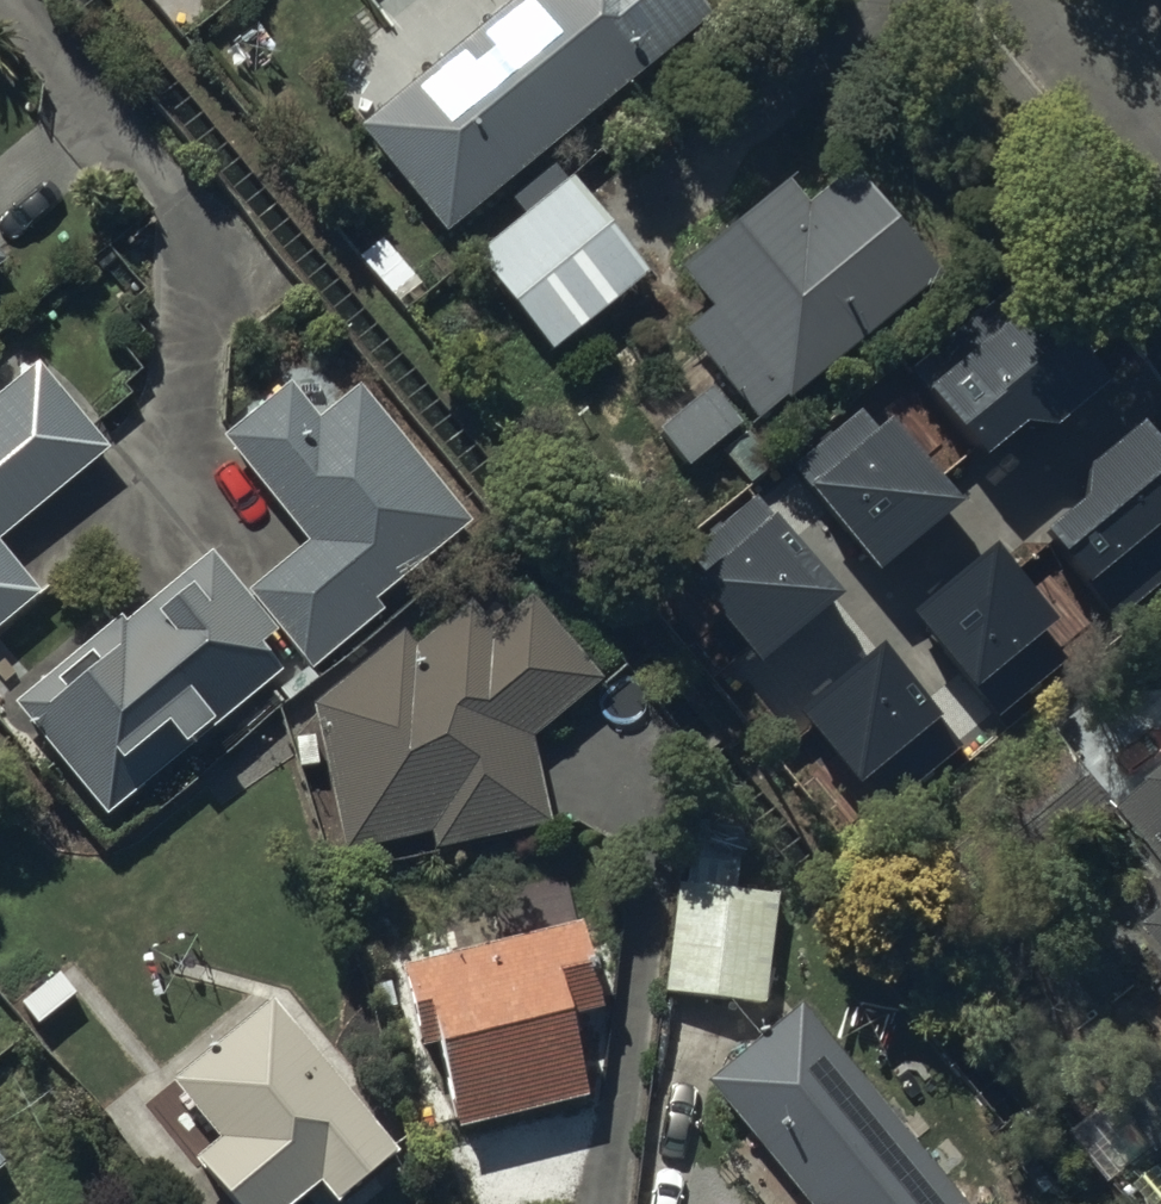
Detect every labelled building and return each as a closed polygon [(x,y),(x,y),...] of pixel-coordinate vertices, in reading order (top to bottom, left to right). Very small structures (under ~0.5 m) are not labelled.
[(704,15),(692,0),(508,0),(355,127),(442,232),(704,15)] [(786,398),(939,273),(828,138),(674,264),(708,305),(681,327),(754,415),(781,393),(786,398)] [(648,270),(570,172),(473,249),(551,347),(648,270)] [(35,360),(0,389),(0,534),(107,447),(35,360)] [(467,519),(354,382),(314,415),(285,379),(219,434),(306,540),(246,589),(308,663),(379,605),(372,597),(467,519)] [(1077,425),(1032,463),(1018,446),(907,538),(941,579),(939,625),(914,646),(968,711),(1160,552),(1160,525),(1077,425)] [(783,605),(898,510),(836,436),(790,474),(779,460),(733,499),(743,512),(721,530),(783,605)] [(37,588),(0,543),(0,619),(37,588)] [(273,629),(208,550),(122,621),(114,612),(9,699),(102,811),(276,667),(256,643),(273,629)] [(399,630),(312,701),(340,846),(430,828),(433,846),(545,825),(528,736),(602,676),(531,590),(489,624),(468,599),(411,646),(399,630)] [(1064,857),(1123,810),(1069,743),(1010,789),(1064,857)] [(1125,800),(1160,846),(1160,772),(1125,800)] [(567,876),(497,891),(508,937),(400,961),(418,1040),(434,1037),(455,1125),(582,1096),(563,1016),(597,1008),(567,876)] [(773,891),(674,881),(663,991),(762,1001),(773,891)] [(1148,915),(1160,933),(1160,905),(1148,915)] [(269,995),(169,1076),(216,1134),(192,1154),(233,1203),(287,1203),(316,1181),(331,1199),(394,1147),(269,995)] [(797,999),(701,1077),(805,1203),(964,1203),(797,999)] [(1117,1090),(1160,1144),(1160,1054),(1117,1090)]
